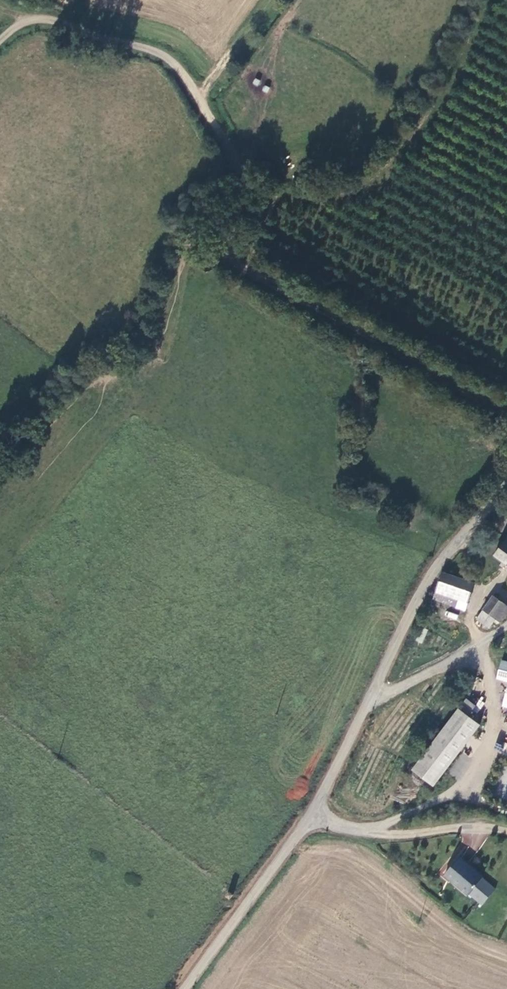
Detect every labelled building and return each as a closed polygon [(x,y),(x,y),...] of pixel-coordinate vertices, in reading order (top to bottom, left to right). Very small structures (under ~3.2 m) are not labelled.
[(496,556),(506,564),(506,541),(496,556)] [(475,586),(445,575),(435,600),(466,611),(475,586)] [(495,599),(479,620),(491,630),(498,620),(501,622),(506,614),(506,608),(495,599)] [(447,611),(445,616),(456,620),(458,615),(447,611)] [(470,700),(416,771),(437,787),(483,726),(471,717),(479,707),(470,700)] [(499,740),(495,748),(506,754),(506,744),(499,740)] [(458,859),(444,877),(468,896),(469,895),(481,879),(482,878),(458,859)] [(481,879),(469,895),(483,906),(495,890),(481,879)] [(231,898),(234,893),(230,890),(226,895),(231,898)]
